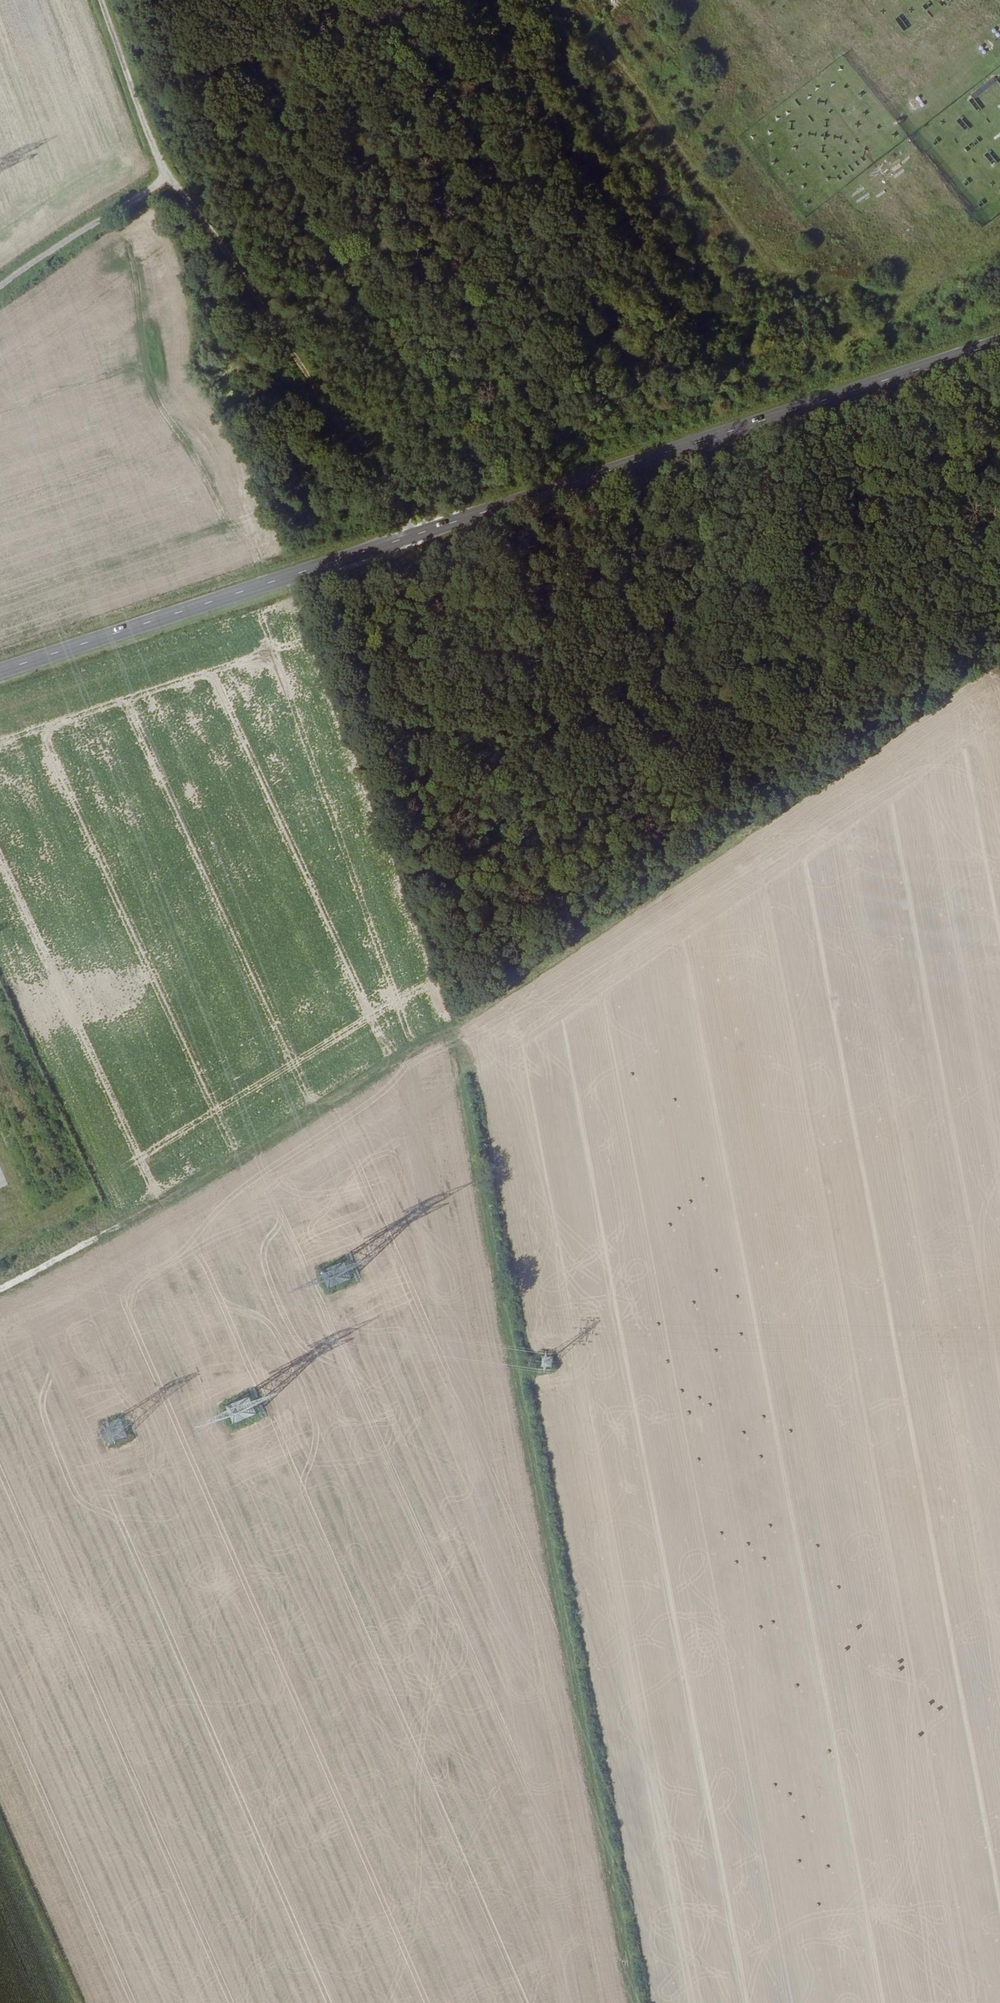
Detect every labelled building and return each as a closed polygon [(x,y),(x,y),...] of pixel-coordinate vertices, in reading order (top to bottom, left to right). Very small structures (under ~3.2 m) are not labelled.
[(965,145),(968,150),(980,143),(977,138),(965,145)] [(991,166),(997,163),(990,150),(985,153),(991,166)]
